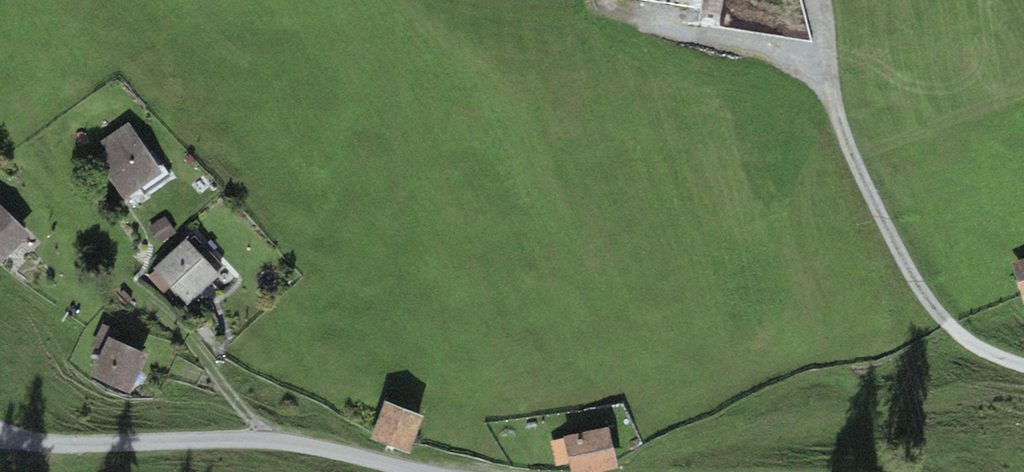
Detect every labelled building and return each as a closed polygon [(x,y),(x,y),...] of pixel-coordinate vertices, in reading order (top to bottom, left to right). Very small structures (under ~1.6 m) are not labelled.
[(128,122),(100,141),(107,150),(96,158),(124,198),(163,171),(128,122)] [(0,204),(0,262),(1,263),(30,236),(0,204)] [(175,232),(165,216),(149,226),(160,242),(175,232)] [(219,274),(186,238),(153,268),(155,270),(148,276),(163,294),(172,286),(187,303),(219,274)] [(1012,262),(1023,303),(1023,258),(1012,262)] [(118,330),(102,323),(92,345),(101,349),(89,374),(130,392),(147,354),(114,339),(118,330)] [(423,415),(385,400),(371,437),(409,452),(423,415)] [(609,427),(593,431),(550,440),(556,465),(569,462),(571,471),(596,471),(618,467),(609,427)]
